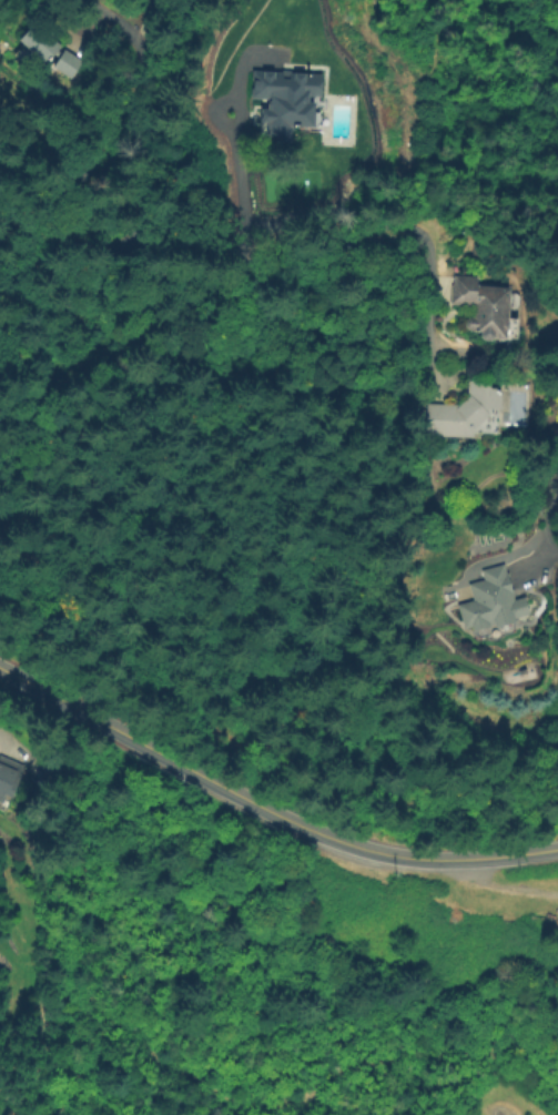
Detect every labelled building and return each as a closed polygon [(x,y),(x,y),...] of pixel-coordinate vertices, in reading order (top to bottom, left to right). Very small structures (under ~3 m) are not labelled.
[(17,40),(31,23),(58,48),(43,64),(17,40)] [(51,68),(63,50),(81,62),(69,80),(51,68)] [(313,126),(291,125),(290,141),(275,141),(276,136),(266,136),(266,128),(265,128),(265,122),(260,122),(260,108),(266,108),(266,102),(268,102),(268,100),(270,100),(271,99),(251,98),(252,70),(281,71),(281,70),(290,71),(290,73),(322,74),(321,97),(307,97),(307,102),(314,102),(313,126)] [(449,305),(450,286),(453,286),(454,277),(476,278),(476,286),(507,290),(505,341),(493,341),(490,342),(483,342),(479,338),(480,333),(468,333),(464,327),(464,322),(467,320),(471,320),(473,306),(449,305)] [(471,438),(433,437),(426,432),(426,404),(458,405),(466,397),(467,382),(490,382),(489,389),(494,389),(499,395),(499,410),(488,410),(488,415),(471,430),(471,438)] [(459,615),(477,609),(471,590),(485,587),(481,574),(506,567),(517,607),(527,605),(531,621),(514,626),(516,635),(499,639),(497,631),(466,640),(459,615)] [(13,800),(0,794),(0,754),(23,766),(13,800)]
